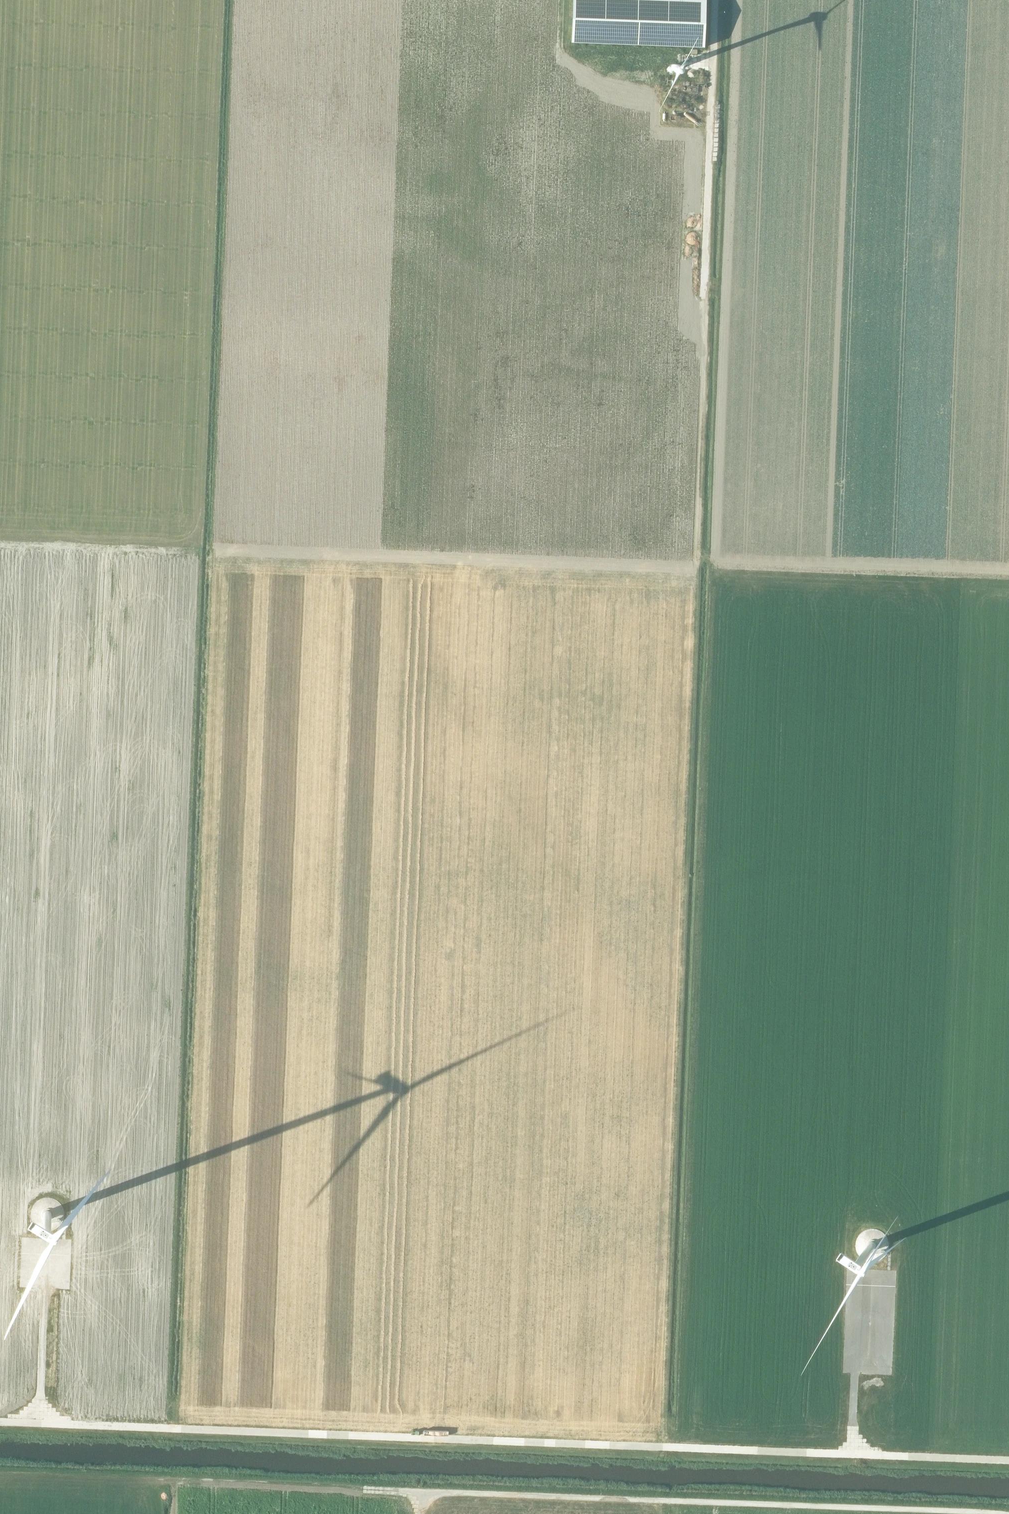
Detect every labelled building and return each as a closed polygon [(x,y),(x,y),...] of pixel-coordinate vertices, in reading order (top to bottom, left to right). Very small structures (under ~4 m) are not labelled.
[(572,43),(703,48),(704,5),(683,4),(683,0),(573,0),(572,43)] [(41,1213),(41,1214),(41,1215),(42,1215),(42,1216),(42,1217),(43,1217),(43,1218),(44,1218),(45,1219),(46,1219),(47,1219),(48,1219),(49,1219),(50,1219),(50,1218),(51,1218),(52,1217),(52,1216),(53,1216),(53,1215),(53,1214),(53,1213),(53,1212),(53,1211),(52,1210),(52,1209),(51,1209),(51,1208),(50,1208),(49,1208),(49,1207),(48,1207),(47,1207),(46,1207),(45,1208),(44,1208),(43,1209),(42,1210),(42,1211),(41,1212),(41,1213)] [(866,1244),(866,1245),(866,1246),(867,1247),(867,1248),(868,1249),(869,1249),(869,1250),(870,1250),(871,1250),(872,1250),(873,1250),(874,1250),(875,1250),(875,1249),(876,1249),(877,1248),(877,1247),(878,1246),(878,1245),(878,1244),(878,1243),(878,1242),(877,1242),(877,1241),(876,1240),(875,1239),(874,1239),(873,1238),(872,1238),(871,1238),(870,1239),(869,1239),(868,1240),(867,1241),(867,1242),(866,1242),(866,1243),(866,1244)]
